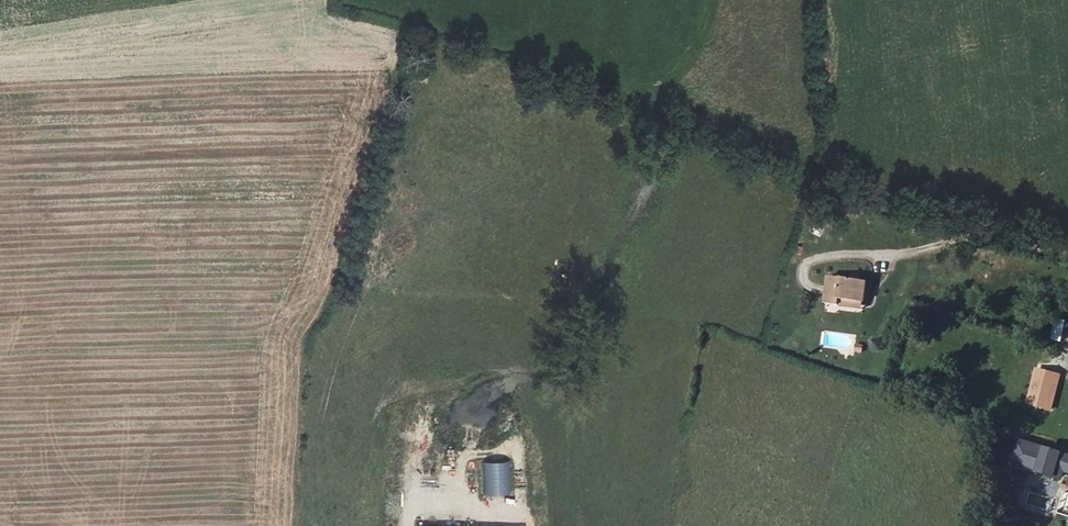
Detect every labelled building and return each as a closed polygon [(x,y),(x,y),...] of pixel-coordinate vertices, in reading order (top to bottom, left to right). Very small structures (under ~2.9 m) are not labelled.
[(989,255),(988,264),(996,265),(997,256),(989,255)] [(842,294),(865,297),(867,277),(830,274),(827,301),(841,302),(842,294)] [(865,304),(865,297),(842,294),(841,302),(865,304)] [(1060,341),(1064,321),(1054,319),(1050,340),(1060,341)] [(1053,384),(1057,385),(1060,375),(1038,370),(1037,375),(1054,380),(1053,384)] [(1057,385),(1053,384),(1054,380),(1037,375),(1029,403),(1051,409),(1057,385)] [(1059,449),(1018,437),(1010,465),(1051,477),(1054,466),(1059,449)] [(1059,449),(1054,466),(1067,470),(1067,452),(1059,449)]
